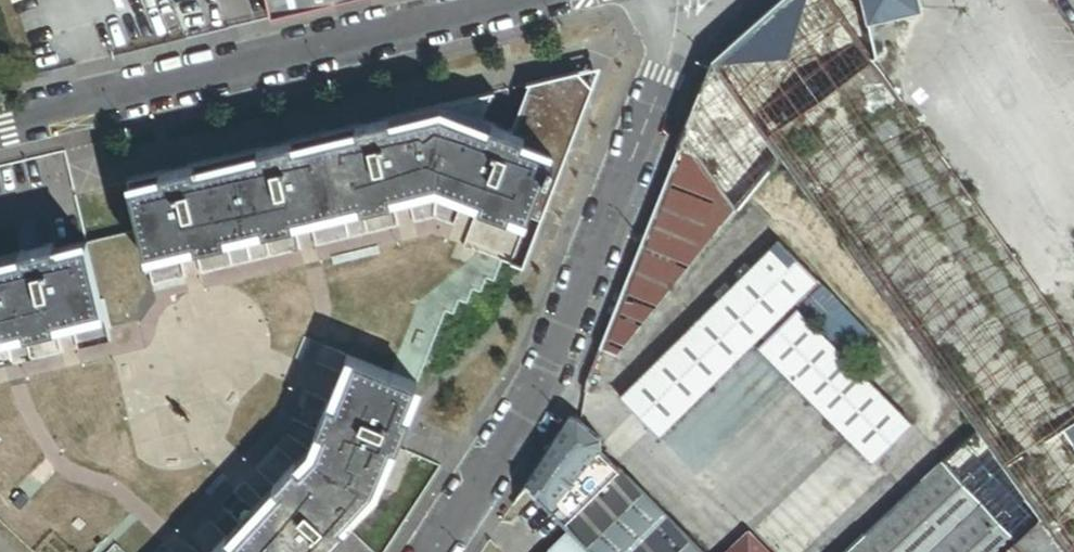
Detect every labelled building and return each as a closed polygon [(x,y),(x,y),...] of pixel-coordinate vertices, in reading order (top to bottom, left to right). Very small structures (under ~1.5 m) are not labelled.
[(270,16),(333,0),(266,0),(270,16)] [(926,0),(781,0),(740,37),(834,81),(878,50),(873,16),(926,3),(926,0)] [(740,37),(716,58),(732,80),(768,128),(834,81),(740,37)] [(784,151),(978,426),(999,455),(1073,402),(1073,328),(878,50),(834,81),(768,128),(784,151)] [(716,58),(683,144),(703,151),(732,80),(716,58)] [(141,227),(159,299),(335,257),(336,262),(383,251),(382,245),(432,233),(478,251),(475,260),(466,256),(452,267),(438,278),(414,298),(387,368),(299,334),(290,358),(296,360),(271,425),(225,474),(220,470),(204,487),(209,492),(153,551),(322,551),(378,492),(408,413),(402,411),(441,309),(449,312),(454,298),(463,301),(468,287),(476,290),(482,276),(490,279),(498,258),(520,266),(588,86),(579,67),(529,79),(509,128),(481,116),(493,88),(129,177),(141,227)] [(703,151),(739,205),(784,151),(768,128),(732,80),(703,151)] [(620,352),(739,205),(703,151),(683,144),(605,344),(620,352)] [(773,321),(818,276),(820,275),(781,236),(622,394),(660,433),(773,321)] [(148,345),(141,316),(108,323),(89,239),(57,246),(55,239),(20,247),(22,254),(0,260),(0,379),(148,345)] [(446,265),(452,267),(466,256),(451,250),(446,265)] [(773,321),(778,326),(800,304),(802,302),(823,281),(818,276),(773,321)] [(868,326),(823,281),(802,302),(847,347),(868,326)] [(760,344),(850,435),(890,395),(800,304),(778,326),(760,344)] [(861,362),(880,343),(868,331),(849,350),(861,362)] [(890,395),(850,435),(876,461),(916,421),(890,395)] [(999,455),(1069,551),(1073,551),(1073,402),(999,455)] [(599,447),(604,442),(606,440),(603,433),(578,413),(573,413),(530,479),(573,523),(602,551),(701,551),(599,447)] [(978,426),(846,551),(1069,551),(999,455),(978,426)] [(573,523),(544,551),(602,551),(573,523)]
